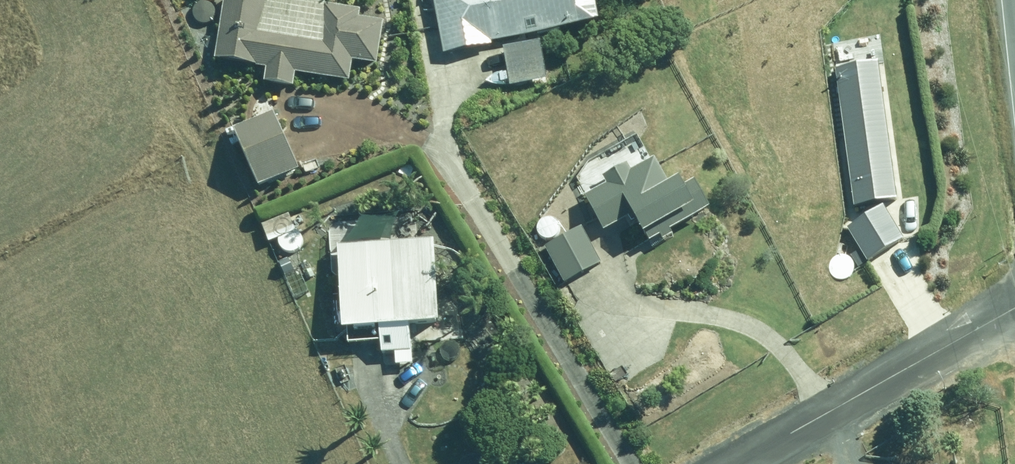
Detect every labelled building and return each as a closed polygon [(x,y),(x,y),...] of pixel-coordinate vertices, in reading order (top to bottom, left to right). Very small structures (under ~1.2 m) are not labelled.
[(296,0),(220,0),(212,64),(263,70),(261,85),(291,89),(293,77),(348,83),(351,64),(375,67),(380,23),(355,20),(356,7),(296,0)] [(598,27),(593,0),(430,0),(440,55),(499,45),(506,86),(546,79),(539,38),(598,27)] [(855,206),(900,200),(883,65),(837,71),(855,206)] [(273,113),(227,134),(252,189),(298,168),(273,113)] [(606,186),(581,199),(599,236),(627,222),(634,236),(639,234),(643,242),(654,237),(657,244),(674,235),(671,229),(709,211),(693,179),(675,187),(671,180),(663,184),(652,161),(627,173),(623,165),(601,176),(606,186)] [(870,264),(904,244),(884,210),(850,231),(870,264)] [(289,215),(260,226),(267,243),(278,238),(284,255),(302,249),(289,215)] [(579,227),(540,248),(562,288),(601,267),(579,227)] [(372,330),(374,352),(390,351),(391,366),(416,364),(414,328),(436,327),(431,240),(331,246),(336,332),(372,330)] [(298,259),(279,269),(294,300),(313,291),(298,259)]
